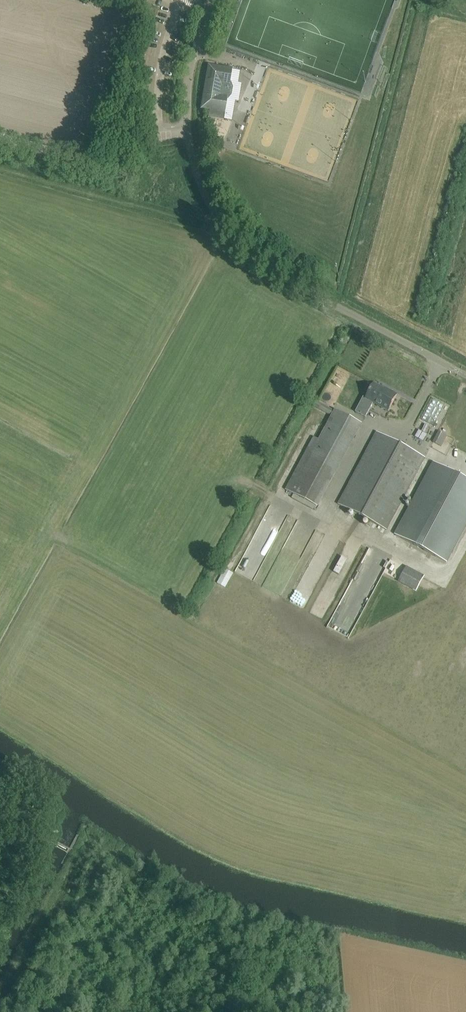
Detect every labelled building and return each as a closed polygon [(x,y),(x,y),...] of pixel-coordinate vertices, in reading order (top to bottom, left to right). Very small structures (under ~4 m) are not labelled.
[(232,87),(230,82),(233,68),(208,64),(201,109),(209,110),(208,117),(224,120),(227,100),(228,100),(231,95),(232,87)] [(397,395),(389,390),(388,391),(374,384),(366,399),(363,397),(355,411),(366,417),(373,403),(388,411),(397,395)] [(314,437),(286,490),(316,506),(354,435),(356,436),(362,424),(335,410),(335,411),(318,402),(317,401),(316,401),(314,406),(314,407),(315,407),(332,416),(319,440),(314,437)] [(377,432),(339,505),(387,530),(425,458),(377,432)] [(442,447),(447,436),(439,432),(434,442),(442,447)] [(444,443),(450,446),(454,438),(448,435),(444,443)] [(396,535),(446,562),(465,525),(465,479),(435,463),(396,535)] [(321,575),(339,545),(327,537),(308,567),(321,575)] [(238,569),(253,579),(262,566),(246,556),(238,569)] [(304,608),(315,584),(301,578),(290,602),(304,608)]
